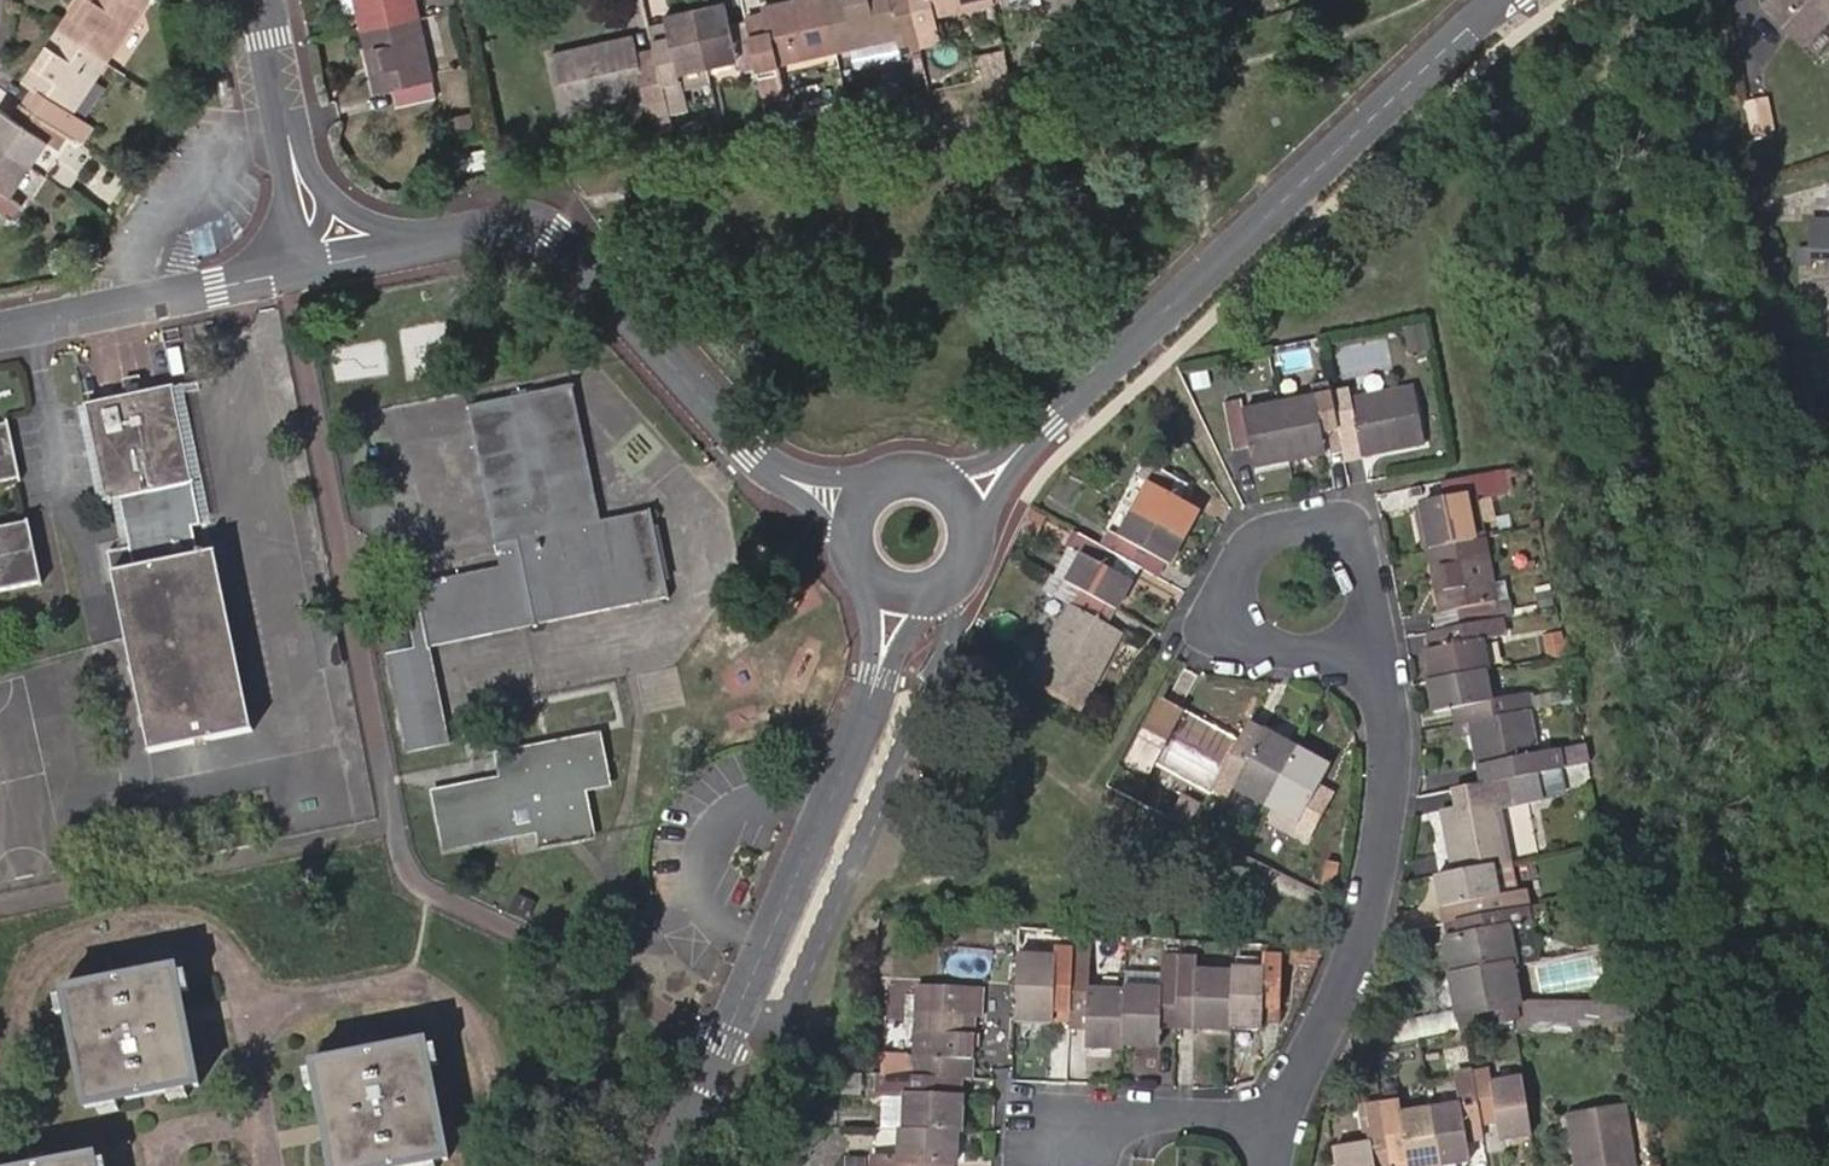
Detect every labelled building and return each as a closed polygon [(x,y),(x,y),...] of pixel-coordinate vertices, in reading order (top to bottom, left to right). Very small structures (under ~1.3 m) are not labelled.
[(144,0),(78,0),(60,27),(104,57),(144,0)] [(414,0),(355,0),(362,29),(417,15),(414,0)] [(763,97),(781,94),(774,62),(837,50),(826,0),(790,0),(763,6),(765,21),(747,25),(756,66),(758,73),(763,97)] [(913,18),(909,0),(826,0),(837,50),(896,37),(897,45),(918,41),(913,18)] [(913,18),(994,1),(994,0),(909,0),(913,18)] [(1773,2),(1808,42),(1828,23),(1828,0),(1776,0),(1773,2)] [(724,1),(695,8),(707,65),(739,58),(743,76),(758,73),(756,66),(747,25),(745,19),(729,22),(724,1)] [(652,39),(654,46),(662,85),(678,81),(677,71),(707,65),(695,8),(663,15),(668,35),(652,39)] [(436,92),(417,15),(362,29),(375,89),(393,85),(396,101),(436,92)] [(70,108),(104,57),(60,27),(23,80),(37,89),(27,104),(65,130),(82,141),(94,124),(70,108)] [(670,124),(662,85),(654,46),(635,50),(632,34),(552,52),(562,108),(643,89),(651,128),(670,124)] [(65,130),(27,104),(16,121),(0,108),(0,150),(28,170),(49,140),(55,145),(65,130)] [(1748,110),(1754,140),(1773,137),(1768,106),(1748,110)] [(469,110),(446,115),(450,130),(473,125),(469,110)] [(0,150),(0,207),(8,213),(18,199),(11,194),(28,170),(0,150)] [(1800,224),(1828,275),(1828,208),(1800,224)] [(1329,380),(1338,426),(1341,440),(1357,438),(1360,452),(1421,439),(1412,385),(1352,396),(1347,376),(1329,380)] [(1278,403),(1287,457),(1323,450),(1319,430),(1338,426),(1329,380),(1310,383),(1313,397),(1278,403)] [(416,583),(429,645),(664,594),(647,510),(600,519),(567,385),(468,408),(499,566),(416,583)] [(175,387),(90,403),(108,498),(124,495),(140,569),(116,574),(152,749),(253,729),(215,552),(207,554),(175,387)] [(1251,464),(1287,457),(1278,403),(1242,409),(1240,398),(1223,400),(1231,446),(1247,443),(1251,464)] [(20,475),(9,424),(0,426),(0,479),(20,475)] [(1362,462),(1360,452),(1357,438),(1341,440),(1347,465),(1362,462)] [(1132,506),(1180,533),(1194,508),(1176,498),(1185,482),(1140,458),(1132,473),(1147,482),(1132,506)] [(1426,549),(1485,537),(1475,492),(1502,487),(1498,468),(1437,479),(1442,498),(1416,503),(1426,549)] [(1156,573),(1180,533),(1132,506),(1117,534),(1104,527),(1095,542),(1136,563),(1156,573)] [(0,530),(0,589),(41,581),(29,524),(0,530)] [(1112,607),(1136,563),(1095,542),(1076,531),(1051,573),(1078,588),(1112,607)] [(1485,537),(1426,549),(1438,609),(1455,606),(1458,624),(1500,616),(1512,613),(1508,595),(1495,598),(1485,537)] [(1068,605),(1078,588),(1051,573),(1041,590),(1068,605)] [(1104,621),(1112,607),(1078,588),(1068,605),(1028,678),(1077,704),(1119,630),(1104,621)] [(1500,616),(1458,624),(1431,630),(1433,646),(1426,647),(1431,677),(1483,667),(1487,666),(1482,637),(1502,632),(1500,616)] [(448,746),(429,645),(387,655),(406,754),(448,746)] [(1483,667),(1431,677),(1427,678),(1433,709),(1455,706),(1457,721),(1466,719),(1505,712),(1503,695),(1489,698),(1483,667)] [(1151,759),(1209,789),(1233,745),(1236,741),(1165,701),(1161,709),(1156,717),(1132,761),(1146,769),(1151,759)] [(1140,709),(1156,717),(1161,709),(1144,701),(1140,709)] [(1505,712),(1466,719),(1475,764),(1491,761),(1494,778),(1537,770),(1559,765),(1557,749),(1535,752),(1528,708),(1505,712)] [(1119,755),(1132,761),(1156,717),(1140,709),(1119,755)] [(1247,752),(1233,745),(1209,789),(1224,797),(1231,785),(1264,802),(1296,745),(1261,726),(1247,752)] [(501,779),(435,794),(446,846),(544,825),(549,842),(579,835),(567,787),(605,778),(596,734),(496,754),(501,779)] [(1326,762),(1296,745),(1264,802),(1295,819),(1291,826),(1305,833),(1328,791),(1314,783),(1326,762)] [(1537,770),(1494,778),(1452,785),(1455,804),(1439,807),(1450,868),(1509,857),(1501,807),(1543,798),(1537,770)] [(1509,857),(1450,868),(1434,871),(1443,921),(1465,916),(1513,906),(1510,894),(1516,892),(1509,857)] [(1525,891),(1516,892),(1510,894),(1513,906),(1523,904),(1527,903),(1525,891)] [(1513,906),(1465,916),(1468,933),(1446,937),(1452,973),(1512,961),(1535,956),(1523,904),(1513,906)] [(1071,946),(1068,1019),(1068,1023),(1084,1023),(1084,1044),(1121,1045),(1121,1041),(1123,988),(1087,987),(1089,930),(1072,929),(1071,946)] [(1286,964),(1311,966),(1319,947),(1287,945),(1286,964)] [(1014,1016),(1068,1019),(1071,946),(1053,946),(1053,953),(1017,953),(1014,1016)] [(1123,988),(1121,1041),(1157,1042),(1158,1024),(1175,1025),(1177,953),(1160,953),(1159,985),(1123,984),(1123,988)] [(1177,953),(1175,1025),(1228,1027),(1228,1023),(1231,969),(1193,967),(1193,954),(1177,953)] [(1231,966),(1231,969),(1228,1023),(1259,1025),(1259,1003),(1275,1003),(1277,955),(1261,955),(1261,967),(1231,966)] [(97,1098),(210,1076),(189,960),(75,982),(97,1098)] [(1512,961),(1452,973),(1447,974),(1458,1030),(1465,1028),(1513,1018),(1526,1016),(1577,1017),(1576,1001),(1519,998),(1512,961)] [(881,1073),(940,1075),(961,1077),(968,1077),(971,1017),(979,1018),(980,988),(916,986),(913,1054),(882,1053),(881,1073)] [(1274,1026),(1275,1003),(1259,1003),(1259,1025),(1274,1026)] [(327,1059),(346,1165),(369,1165),(457,1150),(439,1037),(327,1059)] [(1488,1069),(1472,1072),(1479,1119),(1495,1116),(1498,1135),(1531,1129),(1522,1075),(1490,1080),(1488,1069)] [(860,1071),(838,1070),(837,1091),(859,1092),(860,1071)] [(958,1129),(960,1093),(939,1092),(940,1075),(881,1073),(877,1072),(877,1090),(882,1090),(902,1092),(901,1127),(955,1129),(958,1129)] [(1459,1100),(1430,1105),(1440,1161),(1468,1156),(1465,1136),(1481,1133),(1479,1119),(1472,1072),(1455,1074),(1459,1100)] [(960,1093),(961,1077),(940,1075),(939,1092),(960,1093)] [(901,1127),(902,1092),(882,1090),(880,1126),(897,1127),(901,1127)] [(1379,1102),(1386,1149),(1403,1146),(1406,1165),(1416,1165),(1440,1161),(1430,1105),(1397,1111),(1394,1100),(1379,1102)] [(1386,1149),(1379,1102),(1363,1105),(1368,1141),(1327,1149),(1331,1165),(1390,1165),(1386,1149)] [(1624,1103),(1567,1113),(1576,1165),(1634,1165),(1624,1103)] [(875,1126),(874,1157),(895,1158),(897,1127),(880,1126),(875,1126)] [(955,1129),(901,1127),(897,1127),(895,1158),(874,1157),(874,1165),(933,1165),(933,1160),(954,1161),(955,1129)] [(1386,1149),(1390,1165),(1406,1165),(1403,1146),(1386,1149)] [(10,1165),(108,1165),(105,1147),(10,1165)]
